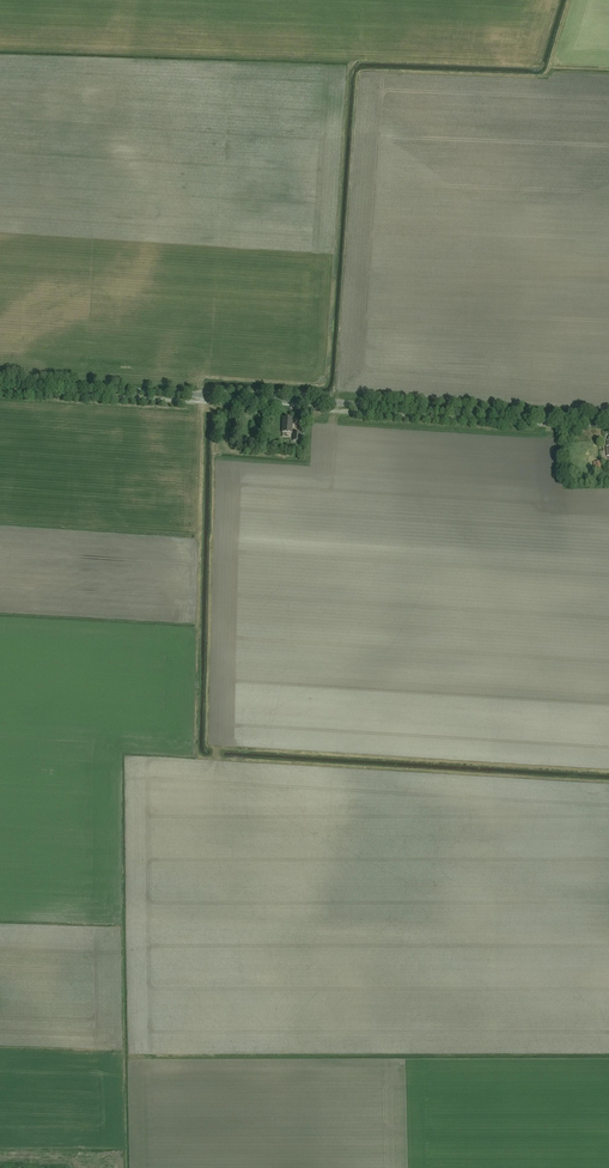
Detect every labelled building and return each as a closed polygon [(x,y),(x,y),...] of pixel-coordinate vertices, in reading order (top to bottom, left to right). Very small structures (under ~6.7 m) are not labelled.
[(281,419),(281,434),(291,434),(292,420),(281,419)] [(304,434),(293,434),(292,442),(303,443),(304,434)]
